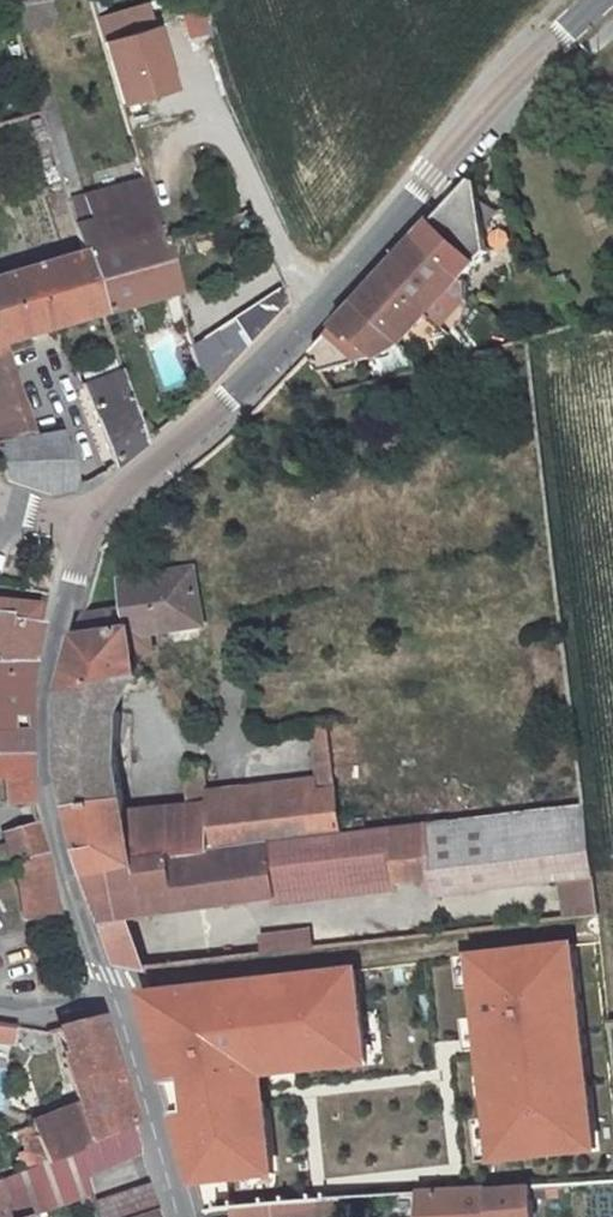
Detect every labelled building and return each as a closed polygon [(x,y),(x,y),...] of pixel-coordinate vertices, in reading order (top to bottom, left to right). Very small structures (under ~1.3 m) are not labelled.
[(21,26),(55,19),(51,0),(34,0),(16,4),(21,26)] [(120,102),(177,83),(150,0),(139,0),(92,15),(120,102)] [(199,0),(177,6),(184,37),(207,31),(199,0)] [(400,264),(337,328),(369,386),(465,281),(488,255),(474,179),(422,240),(405,258),(400,264)] [(145,180),(67,197),(85,255),(160,234),(145,180)] [(177,291),(160,234),(85,255),(103,314),(177,291)] [(223,357),(287,295),(280,288),(292,276),(270,253),(193,326),(223,357)] [(103,314),(85,255),(0,280),(0,347),(103,314)] [(337,328),(311,355),(335,396),(369,386),(337,328)] [(0,362),(0,443),(24,440),(0,362)] [(143,444),(127,395),(123,380),(118,364),(89,372),(85,380),(89,392),(86,392),(112,465),(143,444)] [(40,494),(46,494),(50,495),(60,493),(67,492),(78,489),(63,435),(24,440),(0,443),(0,456),(7,481),(40,494)] [(338,790),(319,793),(208,806),(206,762),(186,764),(189,809),(126,815),(117,765),(119,722),(138,678),(135,655),(153,652),(150,630),(171,626),(171,631),(203,626),(193,569),(118,580),(122,610),(84,615),(62,697),(64,776),(88,865),(344,835),(338,790)] [(10,619),(10,623),(33,626),(35,609),(0,606),(0,618),(10,619)] [(6,691),(12,661),(35,662),(42,627),(33,626),(10,623),(10,619),(0,618),(0,691),(6,691)] [(35,662),(12,661),(6,691),(0,691),(0,732),(30,731),(29,689),(35,662)] [(338,790),(329,727),(310,728),(319,793),(338,790)] [(30,754),(30,731),(0,732),(0,755),(30,754)] [(30,754),(0,755),(0,780),(3,780),(5,806),(30,804),(30,754)] [(385,830),(426,825),(585,806),(581,768),(542,773),(381,792),(385,830)] [(436,893),(562,878),(573,877),(570,859),(592,856),(585,806),(426,825),(433,879),(436,893)] [(132,917),(433,879),(426,825),(385,830),(344,835),(88,865),(105,921),(132,917)] [(45,855),(38,827),(4,836),(7,847),(0,848),(0,874),(14,872),(12,863),(45,855)] [(599,917),(595,878),(592,856),(570,859),(573,877),(562,878),(568,921),(599,917)] [(14,872),(21,916),(21,920),(58,918),(46,858),(13,867),(14,872)] [(105,921),(121,964),(149,970),(132,917),(105,921)] [(263,956),(313,950),(310,929),(261,935),(263,956)] [(567,947),(464,958),(486,1159),(588,1148),(567,947)] [(353,971),(142,995),(199,1187),(265,1179),(249,1070),(363,1061),(353,971)] [(58,1030),(65,1054),(61,1054),(77,1107),(34,1122),(49,1163),(78,1153),(78,1147),(132,1125),(100,1019),(58,1030)] [(14,1027),(0,1025),(0,1043),(11,1045),(14,1027)] [(16,1132),(30,1171),(49,1163),(34,1122),(28,1124),(29,1128),(16,1132)] [(49,1163),(30,1171),(0,1182),(0,1212),(2,1216),(35,1216),(91,1198),(87,1177),(141,1155),(132,1125),(78,1147),(78,1153),(49,1163)] [(428,1185),(428,1143),(373,1142),(372,1167),(409,1167),(409,1185),(428,1185)] [(419,1194),(420,1216),(536,1216),(535,1201),(565,1200),(563,1184),(419,1194)] [(149,1187),(92,1204),(95,1216),(147,1216),(157,1214),(149,1187)] [(278,1216),(322,1216),(321,1200),(277,1204),(278,1216)] [(277,1204),(236,1207),(236,1216),(278,1216),(277,1204)]
